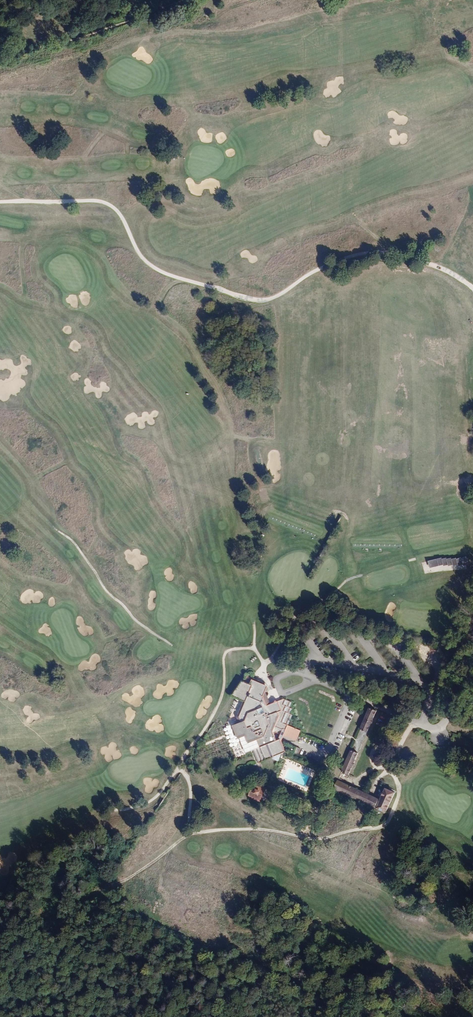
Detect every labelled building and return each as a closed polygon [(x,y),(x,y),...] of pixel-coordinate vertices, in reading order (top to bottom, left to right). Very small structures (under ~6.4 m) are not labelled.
[(465,554),(428,562),(429,568),(453,563),(454,571),(468,568),(465,554)] [(452,587),(468,592),(470,586),(466,586),(466,584),(462,584),(462,583),(457,583),(457,582),(443,582),(443,589),(452,589),(452,587)] [(244,676),(239,687),(250,692),(241,712),(243,718),(235,720),(240,734),(248,731),(251,738),(258,736),(261,743),(254,745),(259,759),(287,748),(283,737),(294,711),(292,710),(294,705),(291,704),(294,699),(286,695),(269,702),(265,692),(270,681),(257,676),(254,681),(244,676)] [(364,713),(338,775),(345,778),(346,774),(351,777),(377,714),(376,713),(377,710),(371,708),(368,715),(364,713)] [(255,779),(248,793),(260,798),(266,784),(255,779)] [(354,798),(389,814),(399,794),(389,789),(383,801),(342,780),(337,790),(340,791),(354,798)] [(335,801),(349,807),(352,802),(354,798),(340,791),(335,801)] [(352,802),(387,818),(389,814),(354,798),(352,802)]
